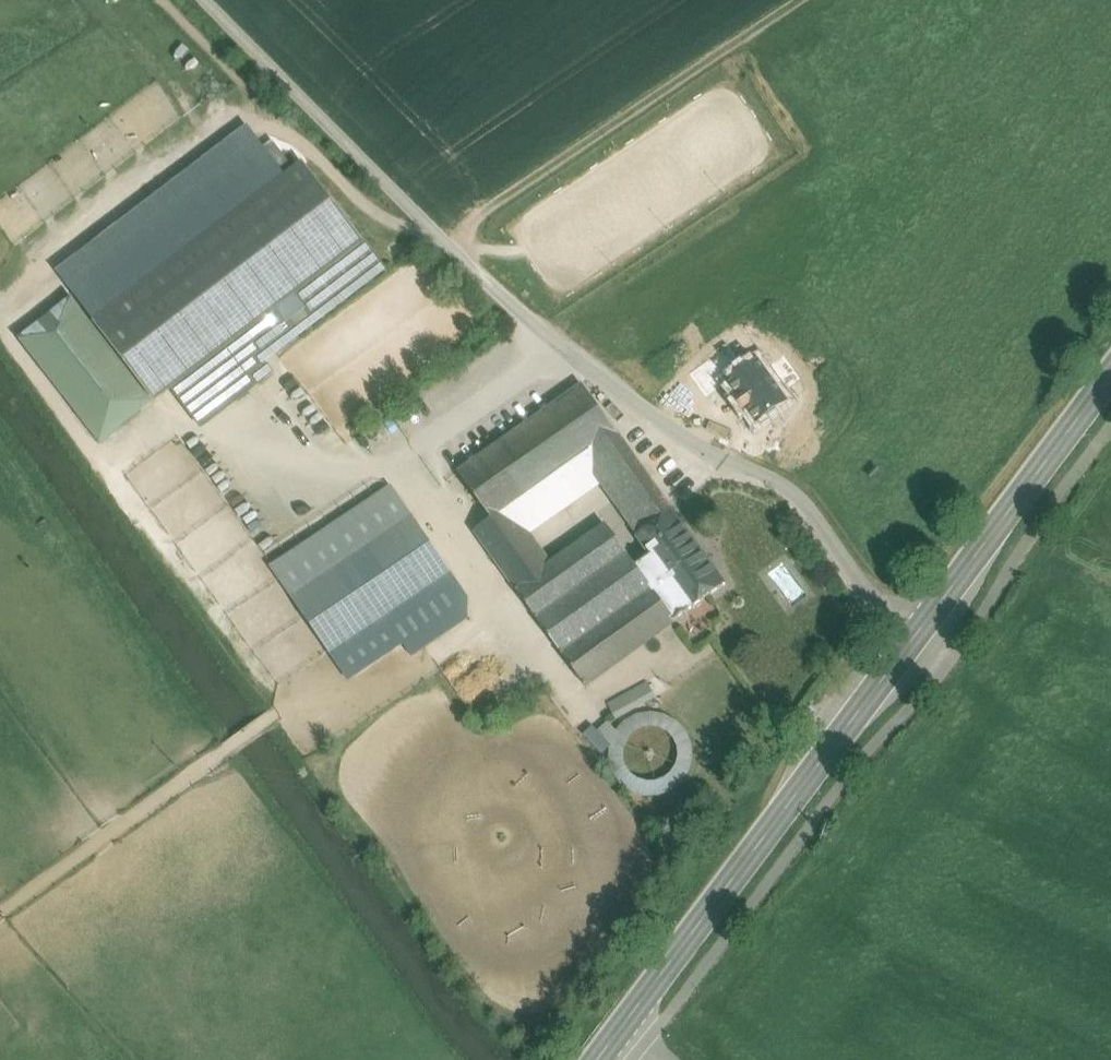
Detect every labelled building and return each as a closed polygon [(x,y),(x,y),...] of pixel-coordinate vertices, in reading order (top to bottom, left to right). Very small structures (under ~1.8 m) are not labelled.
[(303,163),(95,323),(155,401),(172,388),(207,361),(363,241),(303,163)] [(363,241),(207,361),(238,402),(274,375),(265,364),(385,270),(363,241)] [(20,340),(101,444),(153,403),(72,300),(20,340)] [(203,429),(238,402),(207,361),(172,388),(203,429)] [(583,386),(459,473),(492,520),(507,509),(581,456),(616,432),(583,386)] [(672,511),(616,432),(581,456),(590,468),(602,486),(638,535),(672,511)] [(581,456),(507,509),(515,521),(590,468),(581,456)] [(515,521),(528,538),(602,486),(590,468),(515,521)] [(392,490),(275,569),(295,600),(413,521),(392,490)] [(495,561),(528,538),(515,521),(507,509),(492,520),(474,532),(495,561)] [(725,584),(672,511),(638,535),(637,536),(651,556),(690,610),(725,584)] [(413,521),(295,600),(330,650),(335,647),(384,614),(448,571),(413,521)] [(637,566),(608,531),(604,529),(549,568),(517,592),(585,686),(690,610),(651,556),(637,566)] [(504,574),(537,551),(528,538),(495,561),(504,574)] [(537,551),(504,574),(517,592),(549,568),(537,551)] [(394,629),(403,642),(412,657),(467,619),(439,580),(385,616),(394,629)] [(385,616),(384,614),(335,647),(345,662),(394,629),(385,616)] [(394,629),(345,662),(354,675),(403,642),(394,629)] [(647,683),(608,705),(613,714),(653,692),(647,683)] [(650,799),(696,740),(644,700),(622,729),(610,720),(599,733),(616,746),(609,754),(620,762),(613,771),(650,799)]
